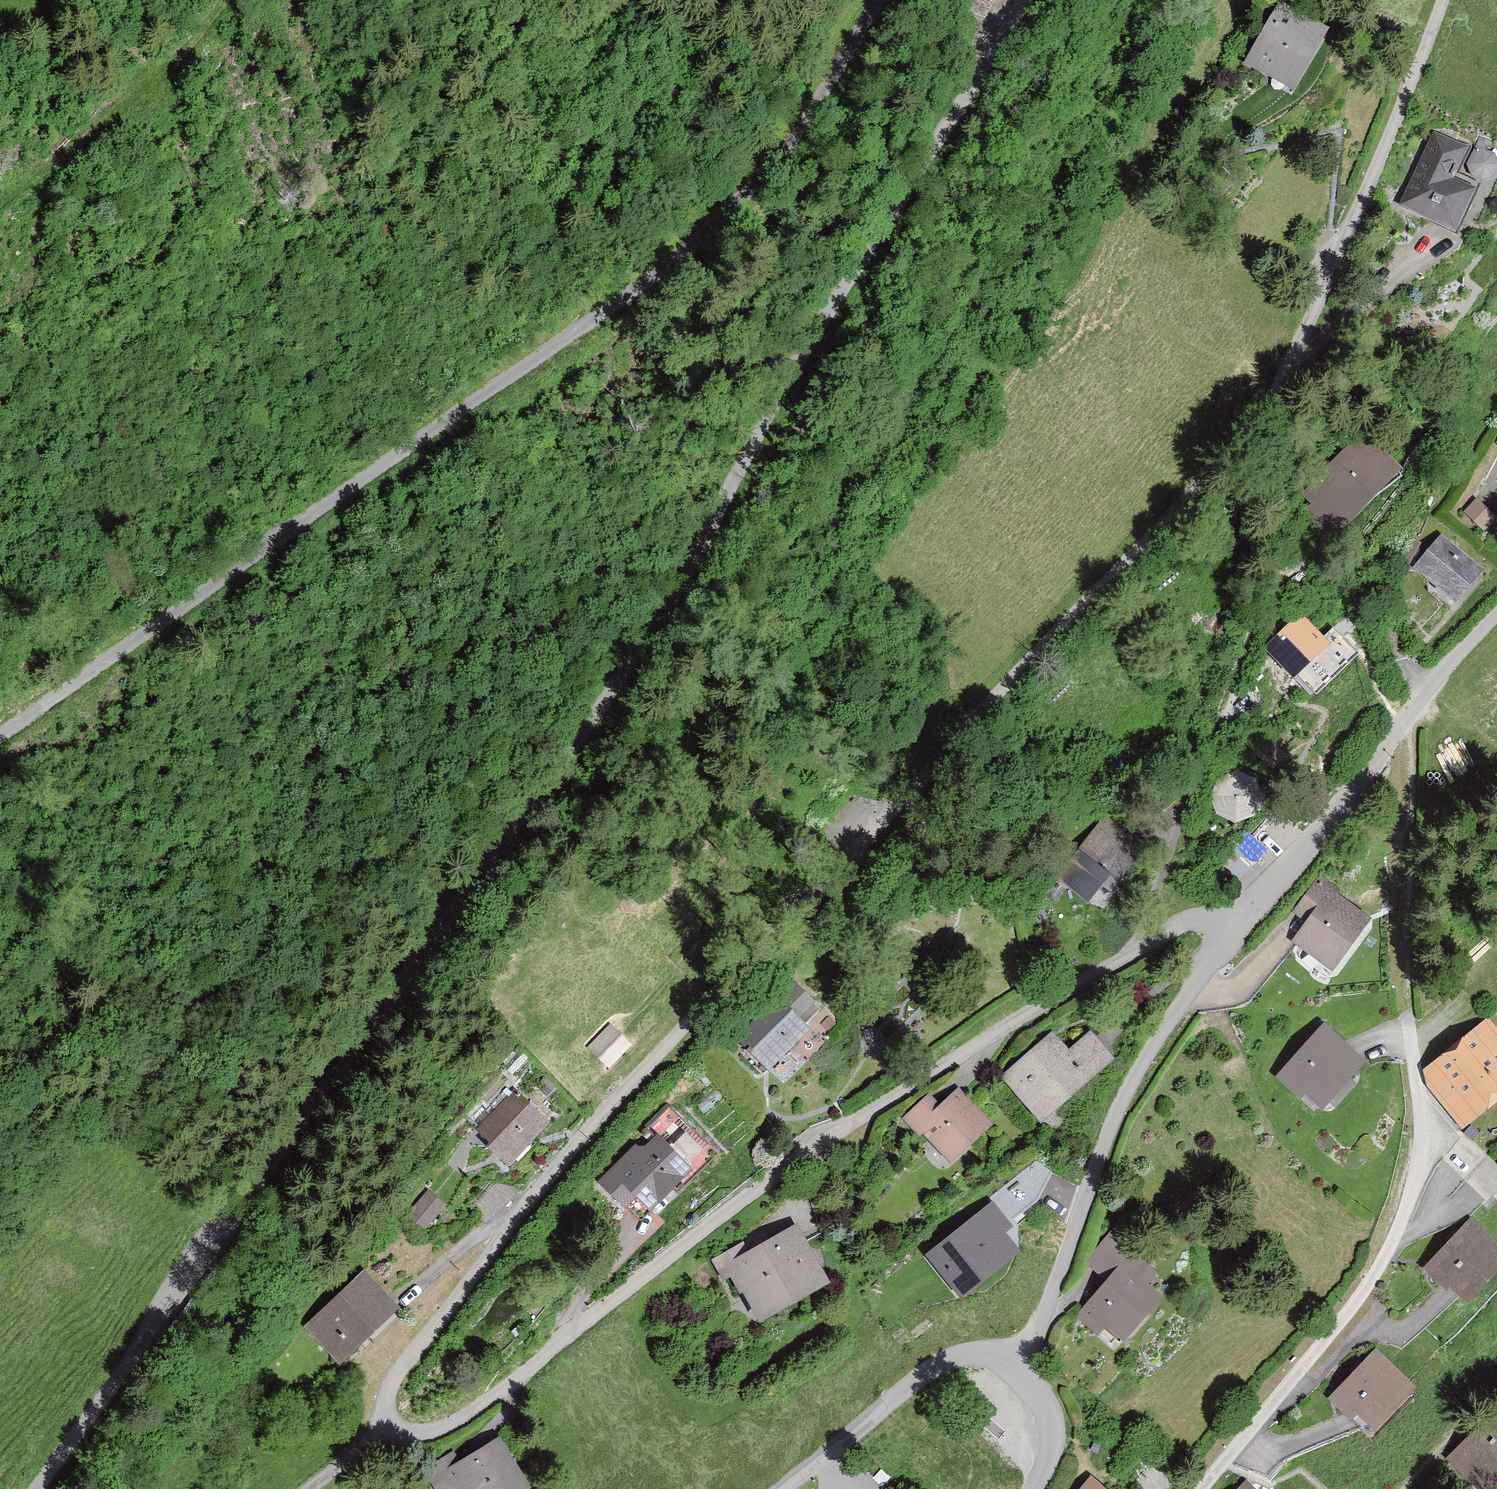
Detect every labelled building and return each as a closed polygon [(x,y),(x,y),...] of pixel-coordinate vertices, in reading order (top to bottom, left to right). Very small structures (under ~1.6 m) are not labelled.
[(1327,32),(1280,5),(1244,66),(1292,93),(1327,32)] [(1469,152),(1432,135),(1398,207),(1458,236),(1478,193),(1455,183),(1469,152)] [(1298,491),(1341,528),(1392,470),(1349,432),(1298,491)] [(1480,499),(1467,510),(1484,530),(1496,519),(1480,499)] [(1483,572),(1442,538),(1414,572),(1455,606),(1483,572)] [(1325,647),(1296,619),(1263,652),(1292,680),(1325,647)] [(1236,768),(1212,809),(1247,829),(1270,787),(1236,768)] [(1149,847),(1105,815),(1057,881),(1088,904),(1110,875),(1123,884),(1149,847)] [(1371,922),(1317,883),(1292,917),(1306,928),(1292,948),(1332,976),(1371,922)] [(808,1032),(801,1025),(816,1010),(791,985),(734,1041),(766,1073),(808,1032)] [(1490,1022),(1422,1077),(1465,1130),(1496,1104),(1496,1031),(1490,1022)] [(613,1023),(588,1047),(610,1069),(634,1046),(613,1023)] [(1364,1064),(1324,1029),(1278,1082),(1318,1117),(1364,1064)] [(1115,1062),(1091,1033),(1068,1052),(1053,1035),(1002,1076),(1041,1123),(1115,1062)] [(990,1127),(957,1092),(940,1107),(930,1096),(900,1124),(919,1144),(924,1139),(949,1166),(990,1127)] [(546,1126),(511,1095),(473,1139),(508,1170),(546,1126)] [(691,1174),(654,1140),(642,1153),(635,1146),(597,1185),(624,1211),(634,1200),(651,1216),(691,1174)] [(405,1219),(422,1233),(444,1208),(427,1193),(405,1219)] [(1009,1223),(992,1201),(929,1250),(961,1290),(1016,1246),(1002,1228),(1009,1223)] [(1470,1222),(1421,1274),(1443,1295),(1447,1290),(1465,1308),(1496,1274),(1496,1247),(1470,1222)] [(829,1286),(797,1228),(754,1252),(749,1243),(712,1264),(722,1283),(732,1278),(759,1325),(829,1286)] [(1160,1273),(1115,1234),(1087,1266),(1106,1282),(1076,1316),(1110,1346),(1117,1338),(1123,1343),(1162,1300),(1147,1287),(1160,1273)] [(400,1312),(365,1274),(304,1330),(339,1368),(400,1312)] [(1415,1390),(1377,1352),(1328,1401),(1366,1439),(1415,1390)] [(1493,1414),(1446,1465),(1472,1488),(1496,1488),(1496,1417),(1493,1414)] [(499,1440),(459,1463),(454,1455),(423,1473),(432,1488),(526,1488),(499,1440)]
